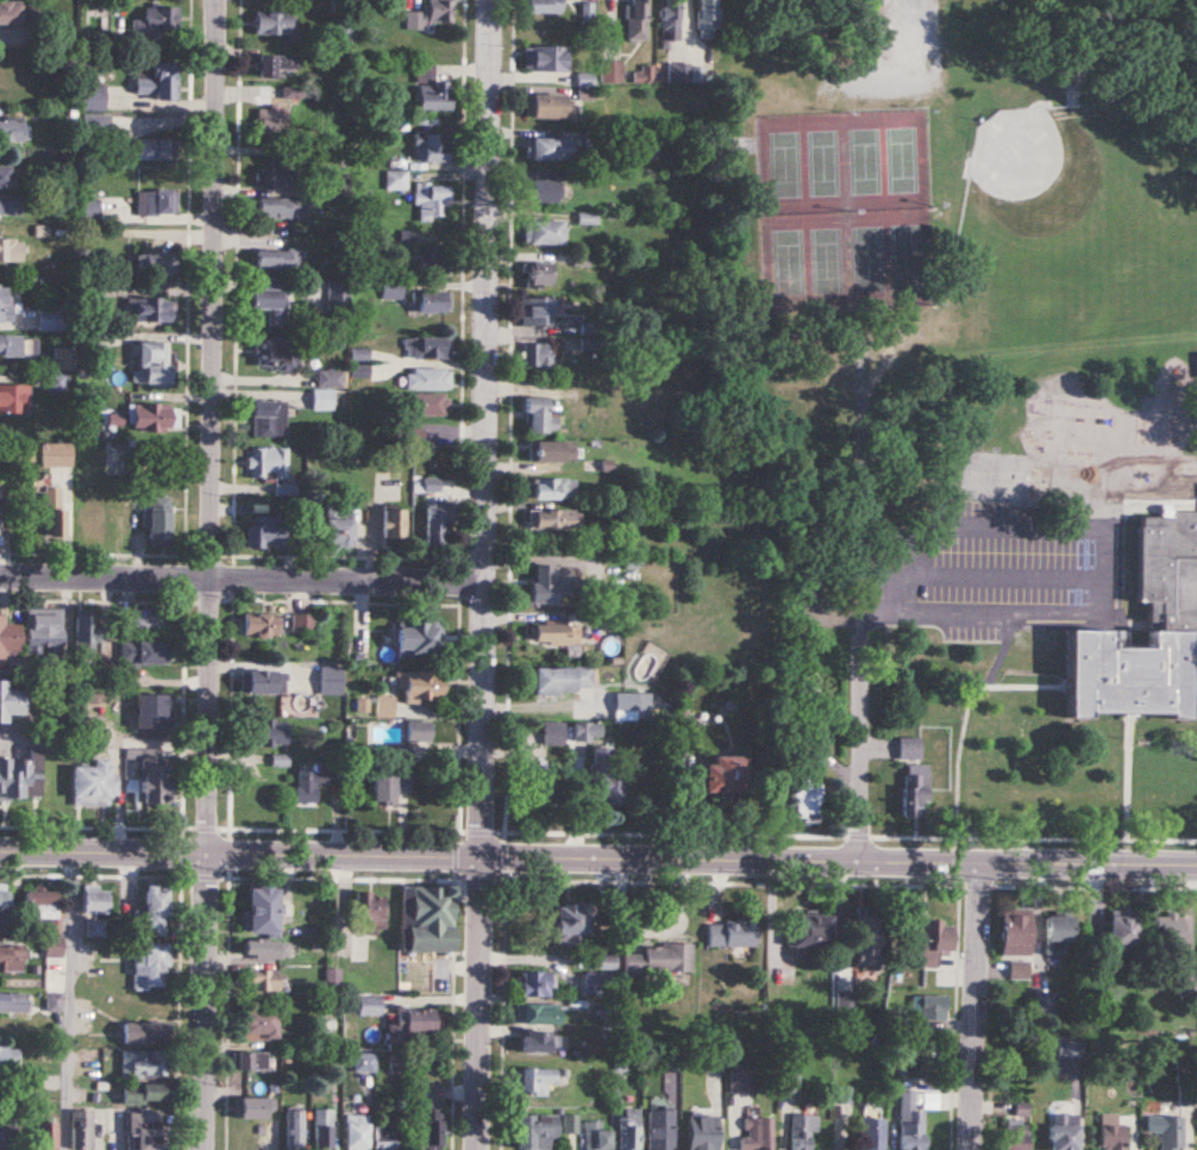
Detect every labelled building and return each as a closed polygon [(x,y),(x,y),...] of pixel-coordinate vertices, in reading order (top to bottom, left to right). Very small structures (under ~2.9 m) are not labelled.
[(35,1),(0,0),(0,24),(35,25),(35,1)] [(428,11),(406,11),(406,31),(427,30),(427,22),(454,22),(453,0),(428,0),(428,11)] [(562,0),(527,0),(527,14),(562,14),(562,0)] [(647,0),(628,0),(628,41),(647,41),(647,0)] [(679,31),(679,0),(662,0),(662,31),(679,31)] [(719,39),(719,0),(699,0),(699,39),(719,39)] [(162,37),(162,30),(179,31),(179,6),(146,6),(146,20),(132,20),(132,37),(162,37)] [(255,35),(296,35),(296,11),(255,11),(255,35)] [(566,72),(566,46),(524,46),(524,72),(566,72)] [(18,73),(18,52),(0,52),(0,90),(26,90),(26,73),(18,73)] [(258,77),(297,78),(297,55),(259,54),(258,77)] [(601,61),(601,83),(622,83),(622,61),(601,61)] [(178,99),(178,62),(136,62),(136,99),(178,99)] [(667,83),(690,83),(690,64),(667,64),(667,83)] [(450,110),(450,80),(434,80),(434,65),(418,65),(418,110),(450,110)] [(653,68),(634,68),(634,83),(653,83),(653,68)] [(80,111),(105,111),(105,86),(80,86),(80,111)] [(574,119),(574,95),(531,95),(531,119),(574,119)] [(257,107),(257,135),(289,135),(289,107),(257,107)] [(0,121),(0,143),(23,143),(23,121),(0,121)] [(450,162),(450,135),(416,135),(416,162),(450,162)] [(527,139),(526,160),(572,160),(573,140),(527,139)] [(133,161),(177,161),(177,140),(133,140),(133,161)] [(260,187),(293,187),(293,153),(272,153),(272,168),(260,168),(260,187)] [(10,189),(10,167),(0,167),(0,189),(10,189)] [(407,171),(387,171),(387,190),(407,190),(407,171)] [(562,180),(531,180),(531,202),(562,202),(562,180)] [(417,222),(448,222),(448,184),(417,184),(417,222)] [(176,190),(138,190),(138,215),(176,215),(176,190)] [(21,197),(0,197),(0,215),(21,215),(21,197)] [(303,199),(257,199),(257,218),(303,218),(303,199)] [(79,222),(100,222),(100,200),(79,200),(79,222)] [(525,244),(564,244),(564,221),(525,221),(525,244)] [(0,240),(0,262),(22,262),(22,240),(0,240)] [(450,272),(450,246),(421,246),(421,272),(450,272)] [(298,250),(256,250),(256,271),(298,271),(298,250)] [(138,254),(138,275),(175,275),(175,254),(138,254)] [(527,285),(553,285),(553,262),(527,262),(527,285)] [(349,282),(328,282),(328,305),(349,305),(349,282)] [(402,298),(402,283),(383,283),(383,298),(402,298)] [(11,322),(11,285),(0,285),(0,322),(11,322)] [(251,310),(268,310),(268,328),(286,328),(286,289),(251,289),(251,310)] [(450,311),(450,290),(418,290),(418,311),(450,311)] [(522,325),(555,325),(555,298),(522,298),(522,325)] [(132,299),(132,326),(170,326),(170,299),(132,299)] [(39,308),(39,332),(60,332),(60,308),(39,308)] [(0,336),(0,356),(37,356),(37,336),(0,336)] [(255,370),(299,370),(299,338),(255,338),(255,370)] [(405,338),(405,358),(450,358),(450,338),(405,338)] [(140,343),(139,385),(169,386),(170,343),(140,343)] [(552,343),(524,343),(524,370),(552,370),(552,343)] [(72,366),(72,349),(54,349),(54,366),(72,366)] [(405,389),(450,389),(450,369),(405,369),(405,389)] [(0,384),(0,414),(29,414),(29,384),(0,384)] [(332,410),(332,390),(313,390),(313,410),(332,410)] [(412,394),(412,414),(446,414),(446,394),(412,394)] [(548,397),(525,397),(525,432),(557,432),(557,406),(548,406),(548,397)] [(284,438),(284,402),(253,402),(253,438),(284,438)] [(171,404),(132,404),(132,432),(171,432),(171,404)] [(574,441),(535,441),(535,461),(574,461),(574,441)] [(42,442),(42,467),(71,467),(71,442),(42,442)] [(288,448),(249,448),(249,479),(288,479),(288,448)] [(439,478),(424,479),(425,493),(440,492),(439,478)] [(534,499),(575,500),(576,478),(534,478),(534,499)] [(63,488),(45,488),(45,544),(63,544),(63,488)] [(82,491),(82,547),(108,547),(108,491),(82,491)] [(169,497),(148,497),(148,547),(169,547),(169,497)] [(425,545),(450,545),(450,505),(425,505),(425,545)] [(404,539),(404,509),(382,509),(382,539),(404,539)] [(575,509),(531,509),(531,530),(575,530),(575,509)] [(351,512),(325,512),(325,549),(351,549),(351,512)] [(1088,719),(1090,714),(1164,714),(1174,718),(1191,718),(1191,631),(1196,631),(1196,512),(1139,512),(1138,601),(1149,605),(1149,625),(1151,630),(1151,642),(1149,648),(1111,648),(1111,631),(1069,631),(1069,719),(1088,719)] [(247,521),(247,549),(287,548),(287,520),(247,521)] [(555,605),(555,596),(573,596),(573,565),(531,564),(530,605),(555,605)] [(27,609),(27,654),(61,654),(61,609),(27,609)] [(128,632),(162,632),(162,609),(128,609),(128,632)] [(18,658),(18,625),(3,625),(3,615),(0,615),(0,658),(18,658)] [(75,658),(97,658),(97,615),(75,615),(75,658)] [(276,615),(243,615),(243,637),(276,637),(276,615)] [(314,634),(314,616),(293,616),(293,634),(314,634)] [(397,656),(439,656),(439,623),(397,623),(397,656)] [(579,623),(531,623),(532,646),(566,645),(566,655),(579,655),(579,623)] [(165,665),(165,642),(121,642),(121,665),(165,665)] [(320,696),(342,696),(342,667),(320,667),(320,696)] [(592,668),(534,668),(534,694),(592,694),(592,668)] [(279,671),(247,671),(247,694),(279,694),(279,671)] [(441,700),(441,673),(396,673),(396,700),(441,700)] [(8,716),(22,716),(23,689),(8,689),(8,681),(0,680),(0,723),(8,723),(8,716)] [(131,730),(172,730),(172,693),(131,693),(131,730)] [(651,693),(615,693),(615,721),(651,721),(651,693)] [(243,746),(287,746),(287,720),(243,720),(243,746)] [(600,740),(600,720),(574,720),(574,740),(600,740)] [(431,744),(431,722),(406,722),(406,744),(431,744)] [(544,746),(563,746),(563,725),(544,725),(544,746)] [(920,739),(901,739),(901,759),(920,759),(920,739)] [(608,748),(592,748),(592,805),(622,805),(622,777),(608,777),(608,748)] [(29,750),(29,763),(9,764),(9,761),(0,761),(0,800),(41,800),(40,750),(29,750)] [(171,782),(162,782),(162,756),(141,756),(141,803),(171,803),(171,782)] [(73,805),(111,805),(111,758),(93,758),(93,766),(73,766),(73,805)] [(745,758),(704,758),(704,793),(745,793),(745,758)] [(315,803),(315,786),(329,786),(329,766),(292,766),(293,803),(315,803)] [(903,816),(928,816),(928,766),(903,766),(903,816)] [(820,774),(794,774),(794,821),(820,821),(820,774)] [(396,803),(396,792),(411,792),(411,776),(373,776),(373,803),(396,803)] [(248,883),(247,934),(276,935),(277,884),(248,883)] [(167,936),(167,885),(145,885),(145,913),(137,913),(137,936),(167,936)] [(401,953),(452,953),(453,887),(401,886),(401,953)] [(107,914),(107,888),(83,888),(83,914),(107,914)] [(8,928),(8,890),(0,890),(0,928),(8,928)] [(24,934),(57,934),(57,891),(24,891),(24,934)] [(356,932),(384,932),(384,893),(356,893),(356,932)] [(546,907),(582,907),(581,938),(546,937),(546,907)] [(1028,912),(1027,958),(995,957),(996,911),(1028,912)] [(1134,912),(1133,950),(1102,949),(1102,911),(1134,912)] [(851,913),(876,913),(876,963),(851,963),(851,913)] [(779,915),(822,917),(822,949),(779,949),(779,915)] [(1070,915),(1070,943),(1040,943),(1040,915),(1070,915)] [(1180,917),(1180,950),(1148,949),(1149,917),(1180,917)] [(87,936),(104,936),(104,921),(87,920),(87,936)] [(701,921),(757,921),(757,948),(701,948),(701,921)] [(948,924),(947,962),(913,961),(914,923),(948,924)] [(63,956),(63,938),(43,938),(43,956),(63,956)] [(289,958),(289,940),(244,940),(244,958),(289,958)] [(688,979),(620,977),(620,955),(638,955),(638,944),(657,945),(657,942),(688,942),(688,979)] [(24,944),(0,944),(0,971),(24,971),(24,944)] [(134,990),(166,990),(166,944),(134,944),(134,990)] [(280,990),(280,970),(244,970),(244,990),(280,990)] [(1177,970),(1196,970),(1196,996),(1176,996),(1177,970)] [(514,995),(514,973),(549,974),(549,996),(514,995)] [(608,974),(587,974),(587,995),(608,995),(608,974)] [(835,989),(854,989),(854,1012),(835,1012),(835,989)] [(27,993),(0,993),(0,1013),(27,1013),(27,993)] [(909,994),(945,994),(945,1019),(909,1019),(909,994)] [(1030,994),(1053,994),(1052,1015),(1030,1015),(1030,994)] [(359,1016),(381,1016),(381,996),(359,996),(359,1016)] [(513,1025),(513,1005),(557,1006),(557,1026),(513,1025)] [(388,1025),(388,1046),(403,1046),(403,1036),(434,1036),(434,1009),(396,1009),(396,1025),(388,1025)] [(276,1010),(243,1010),(243,1037),(276,1037),(276,1010)] [(885,1010),(904,1010),(904,1027),(884,1027),(885,1010)] [(165,1045),(165,1023),(123,1023),(123,1045),(165,1045)] [(513,1049),(513,1030),(554,1031),(554,1049),(513,1049)] [(20,1071),(20,1047),(0,1047),(0,1071),(20,1071)] [(122,1079),(167,1079),(167,1051),(122,1051),(122,1079)] [(662,1052),(683,1052),(683,1073),(662,1073),(662,1052)] [(234,1071),(268,1071),(268,1053),(234,1053),(234,1071)] [(407,1075),(407,1057),(390,1057),(390,1075),(407,1075)] [(509,1093),(509,1069),(553,1069),(553,1086),(541,1086),(541,1093),(509,1093)] [(727,1069),(753,1069),(752,1093),(726,1093),(727,1069)] [(1173,1106),(1174,1074),(1192,1075),(1191,1107),(1173,1106)] [(123,1084),(123,1102),(165,1102),(165,1084),(123,1084)] [(831,1086),(848,1086),(848,1102),(829,1102),(831,1086)] [(894,1090),(919,1090),(919,1149),(892,1149),(894,1090)] [(267,1099),(238,1099),(238,1120),(267,1120),(267,1099)] [(421,1149),(441,1149),(440,1102),(420,1102),(421,1149)] [(640,1107),(639,1149),(614,1149),(615,1107),(640,1107)] [(672,1108),(671,1149),(643,1149),(643,1108),(672,1108)] [(331,1110),(315,1110),(315,1149),(331,1149),(331,1110)] [(71,1111),(71,1149),(93,1149),(93,1111),(71,1111)] [(127,1149),(163,1149),(163,1111),(127,1111),(127,1149)] [(286,1111),(286,1149),(303,1149),(303,1111),(286,1111)] [(1046,1113),(1073,1114),(1073,1149),(1046,1149),(1046,1113)] [(507,1114),(556,1114),(556,1149),(507,1149),(507,1114)] [(559,1114),(576,1114),(576,1131),(559,1131),(559,1114)] [(788,1114),(810,1114),(809,1146),(786,1146),(788,1114)] [(1026,1115),(1026,1149),(1002,1149),(1003,1115),(1026,1115)] [(1127,1117),(1126,1149),(1100,1149),(1101,1115),(1127,1117)] [(1155,1146),(1157,1115),(1179,1115),(1178,1148),(1155,1146)] [(367,1116),(346,1116),(346,1149),(367,1149),(367,1116)] [(715,1118),(714,1149),(683,1149),(683,1118),(715,1118)] [(883,1118),(883,1149),(859,1149),(859,1118),(883,1118)] [(770,1119),(770,1149),(735,1149),(735,1137),(745,1137),(745,1119),(770,1119)] [(57,1123),(36,1123),(36,1149),(57,1149),(57,1123)] [(607,1123),(607,1149),(580,1149),(581,1123),(607,1123)] [(398,1125),(374,1125),(374,1149),(398,1149),(398,1125)]
